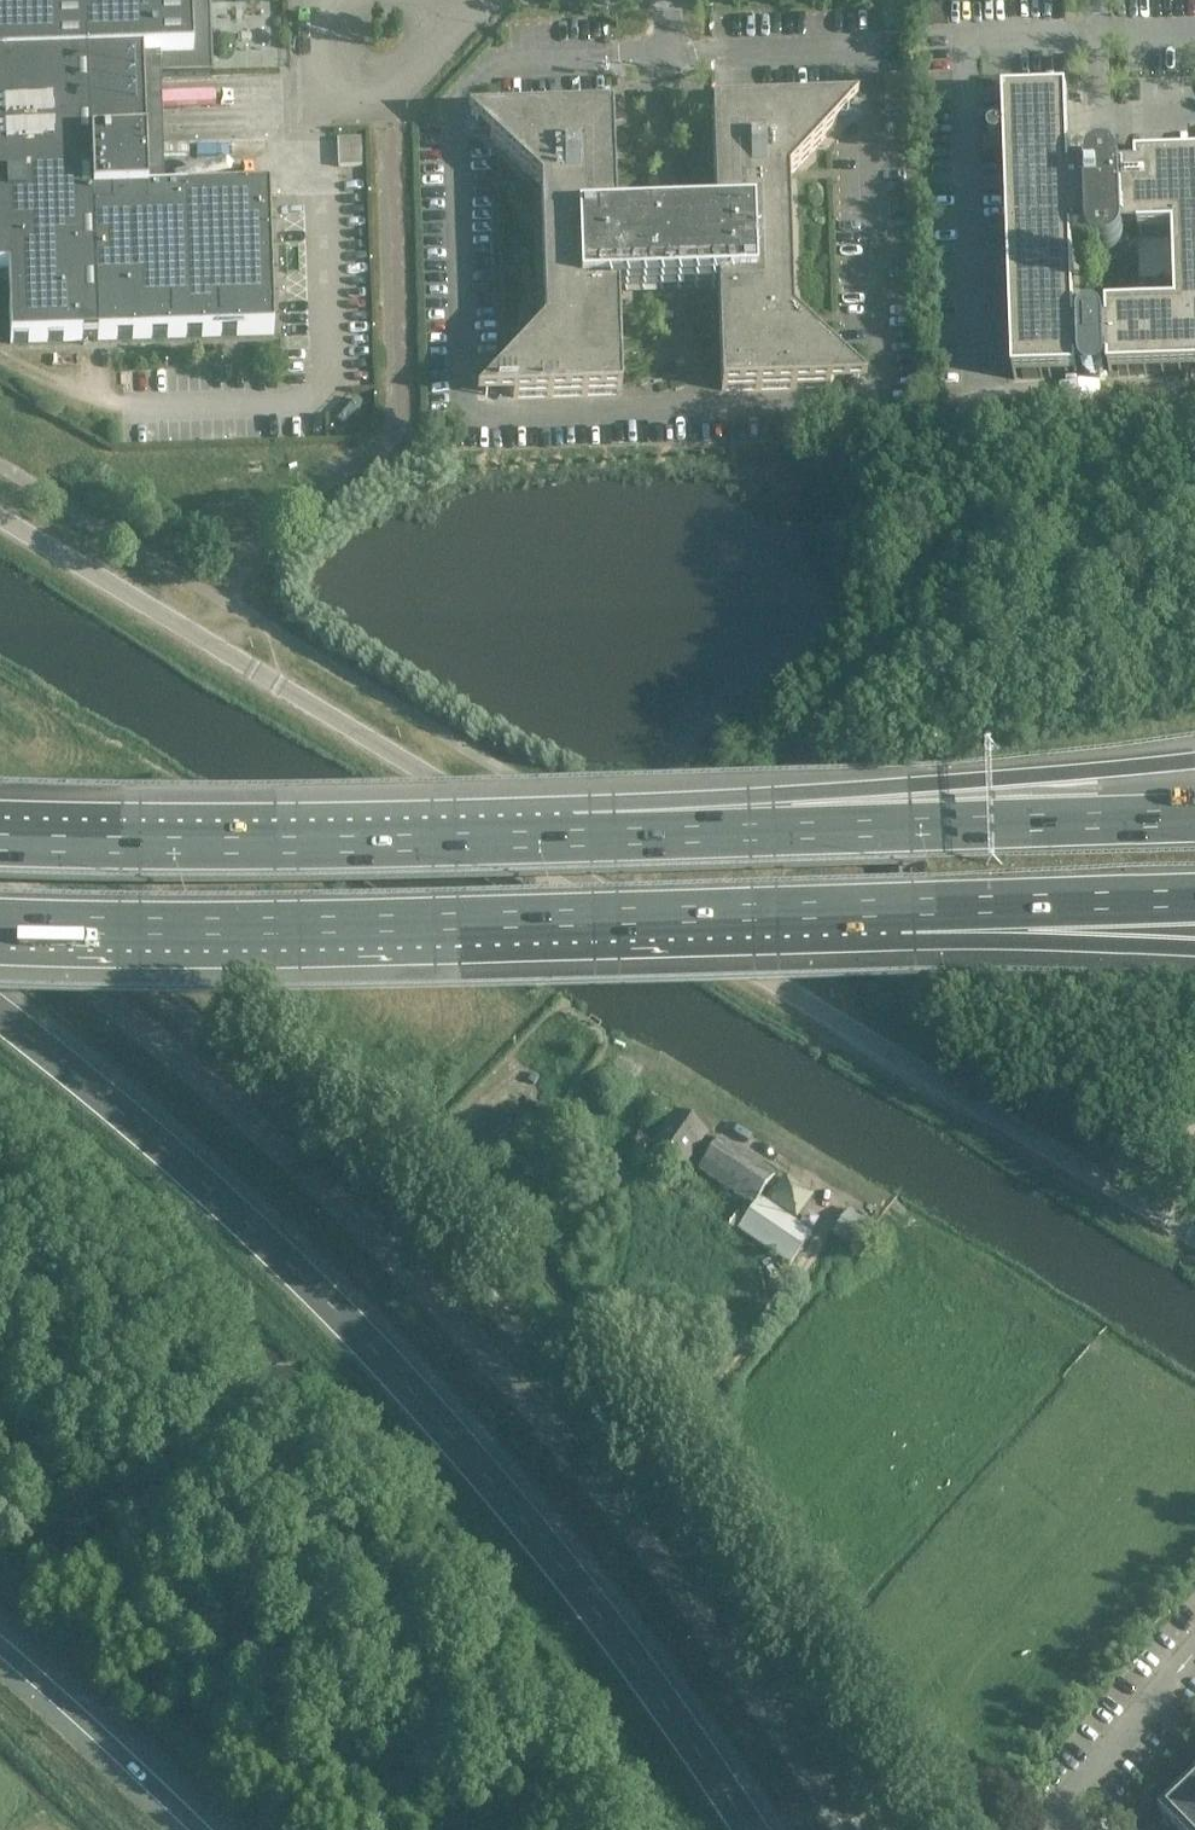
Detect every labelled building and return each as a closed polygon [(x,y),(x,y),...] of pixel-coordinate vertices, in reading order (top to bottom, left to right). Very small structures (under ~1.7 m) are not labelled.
[(9,274),(11,343),(274,335),(269,193),(147,197),(146,146),(162,146),(160,77),(213,75),(210,2),(257,0),(0,0),(0,274),(9,274)] [(1095,182),(1072,183),(1069,104),(1061,104),(1061,96),(1014,97),(1014,106),(1006,106),(1007,133),(1002,133),(1000,132),(997,132),(994,133),(992,136),(991,139),(991,140),(992,143),(995,145),(998,145),(1000,145),(1002,144),(1007,143),(1015,371),(1023,371),(1024,379),(1071,377),(1070,369),(1119,367),(1119,375),(1194,373),(1194,161),(1146,162),(1147,171),(1138,171),(1139,181),(1115,181),(1115,164),(1095,165),(1095,182)] [(616,216),(612,111),(504,115),(491,137),(540,185),(545,325),(499,376),(513,397),(622,394),(618,288),(718,285),(722,390),(830,386),(844,364),(794,317),(789,176),(836,126),(820,104),(712,108),(716,213),(616,216)] [(361,183),(362,152),(337,151),(335,182),(361,183)] [(925,183),(925,173),(917,173),(916,183),(925,183)] [(706,1135),(694,1126),(678,1114),(654,1147),(683,1168),(706,1135)] [(722,1139),(699,1171),(753,1210),(737,1231),(789,1267),(811,1235),(758,1197),(773,1177),(722,1139)] [(851,1209),(832,1234),(852,1249),(871,1225),(851,1209)] [(1159,1813),(1176,1829),(1194,1829),(1194,1778),(1159,1813)]
